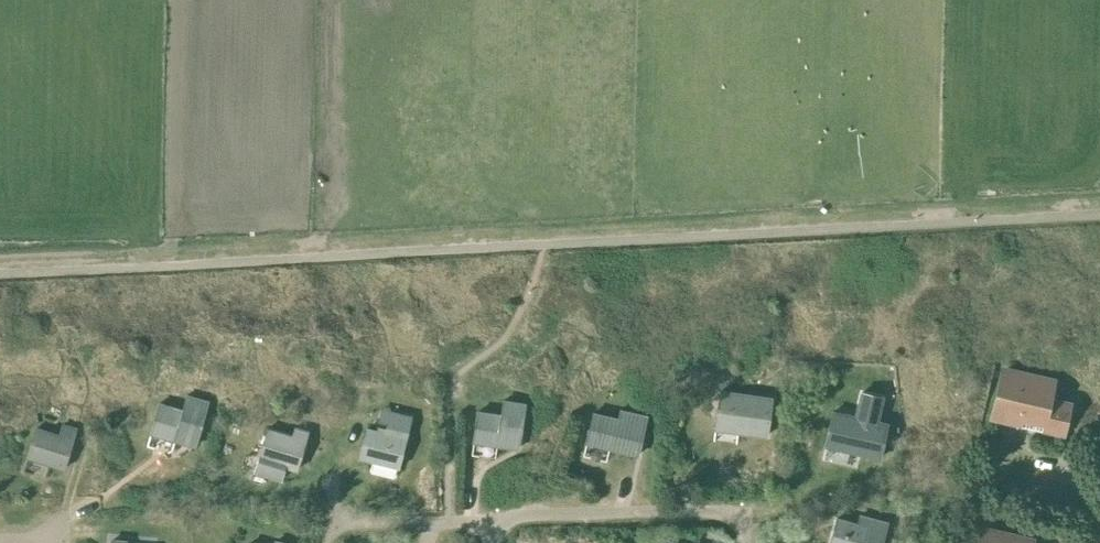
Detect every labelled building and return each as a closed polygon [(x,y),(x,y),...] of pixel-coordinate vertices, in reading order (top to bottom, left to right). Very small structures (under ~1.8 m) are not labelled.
[(992,413),(991,419),(1017,425),(1062,436),(1068,409),(1048,404),(1049,398),(1053,381),(1018,373),(1017,376),(1001,373),(992,413)] [(715,429),(766,436),(772,399),(720,392),(715,429)] [(832,411),(825,446),(879,458),(884,437),(880,436),(883,423),(877,421),(882,397),(861,392),(856,416),(832,411)] [(182,410),(159,404),(150,434),(195,447),(208,402),(187,396),(182,410)] [(501,415),(478,411),(473,442),(517,449),(525,404),(503,401),(501,415)] [(366,428),(359,458),(398,468),(407,430),(411,416),(390,410),(386,425),(385,429),(378,427),(377,431),(366,428)] [(593,413),(585,443),(637,455),(646,417),(619,410),(617,419),(593,413)] [(36,428),(26,457),(63,469),(76,429),(62,425),(59,435),(36,428)] [(258,458),(254,472),(281,480),(285,466),(296,470),(307,432),(294,428),(292,436),(267,428),(258,458)] [(857,523),(857,525),(836,519),(829,542),(882,542),(888,522),(860,514),(857,523)] [(1032,540),(996,532),(996,535),(980,531),(977,542),(1031,542),(1032,540)]
